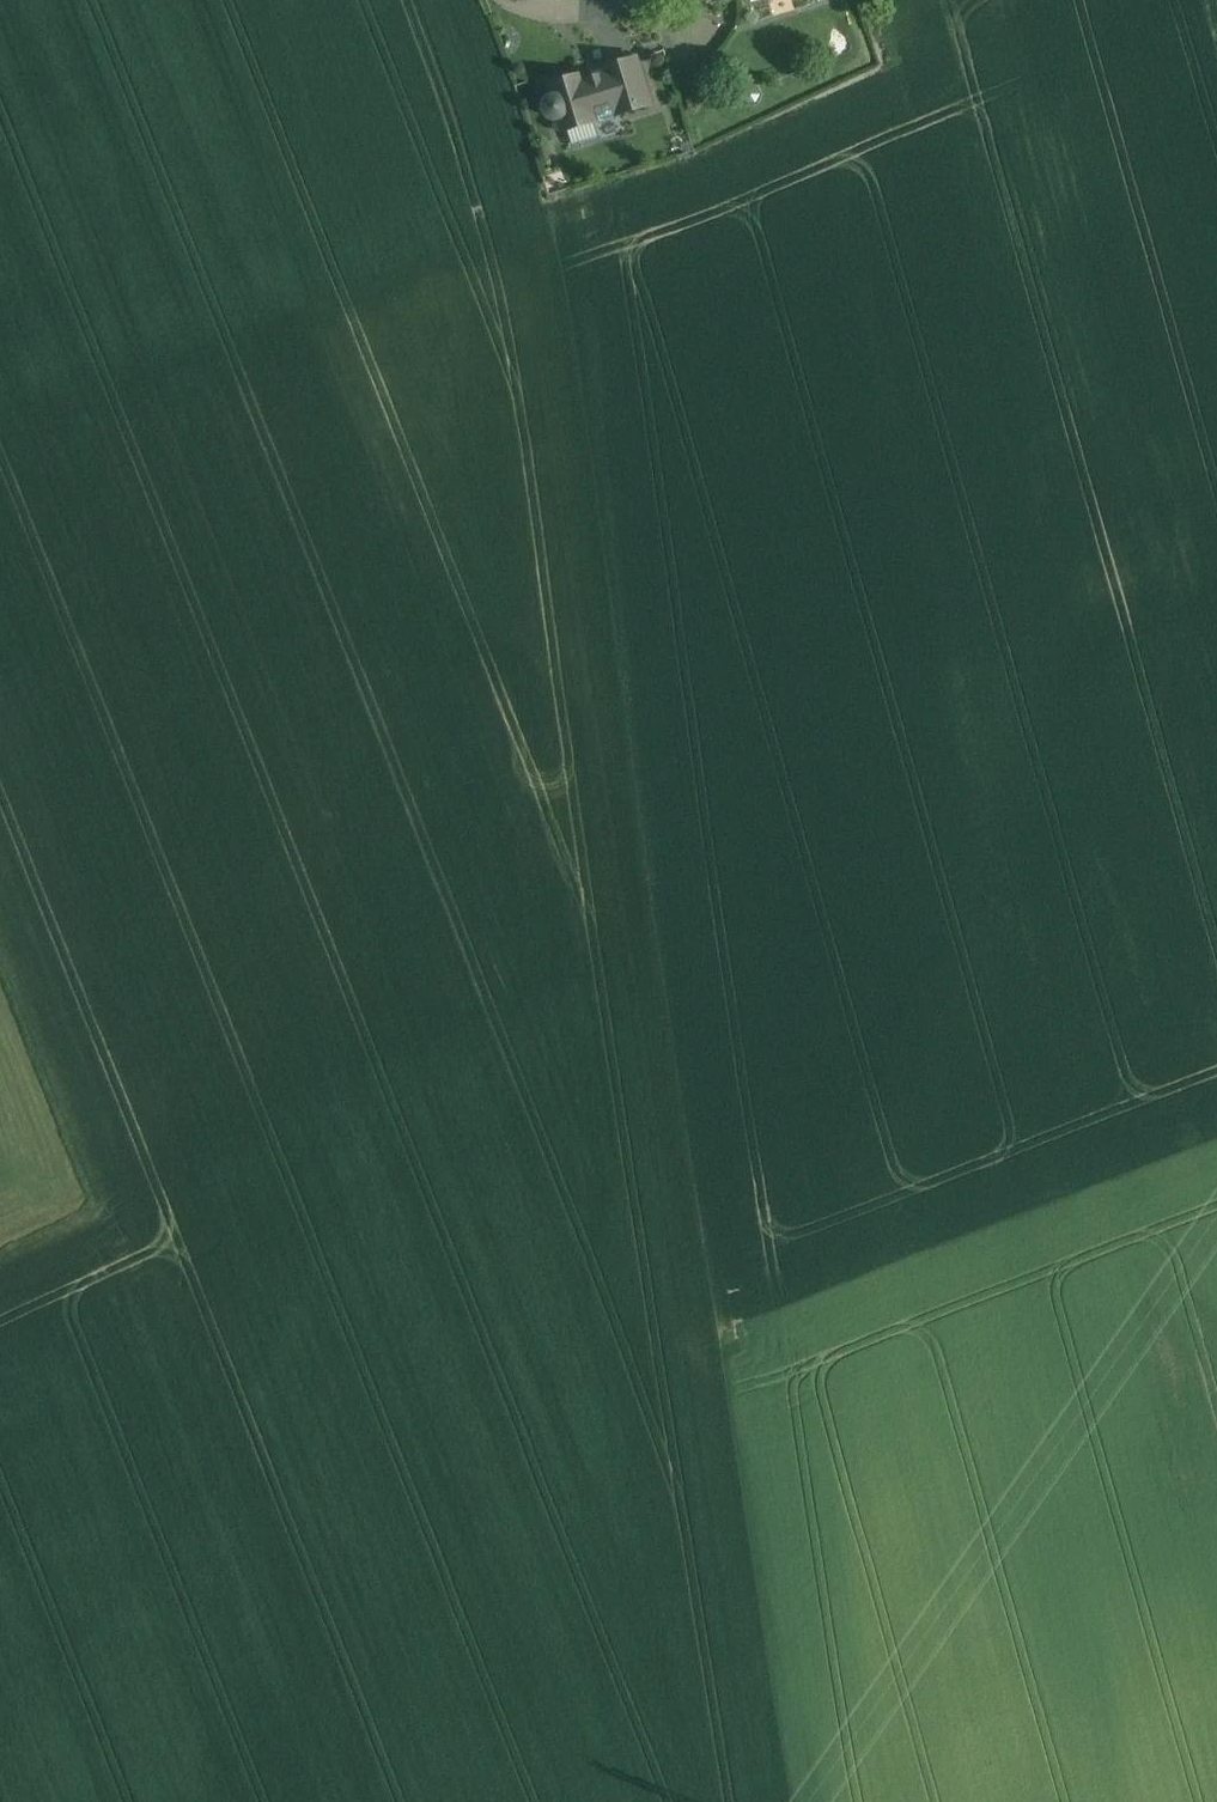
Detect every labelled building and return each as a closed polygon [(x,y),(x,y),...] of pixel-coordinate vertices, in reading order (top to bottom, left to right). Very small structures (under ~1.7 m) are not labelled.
[(544,85),(559,135),(655,107),(640,57),(603,68),(604,73),(587,78),(586,73),(544,85)]
